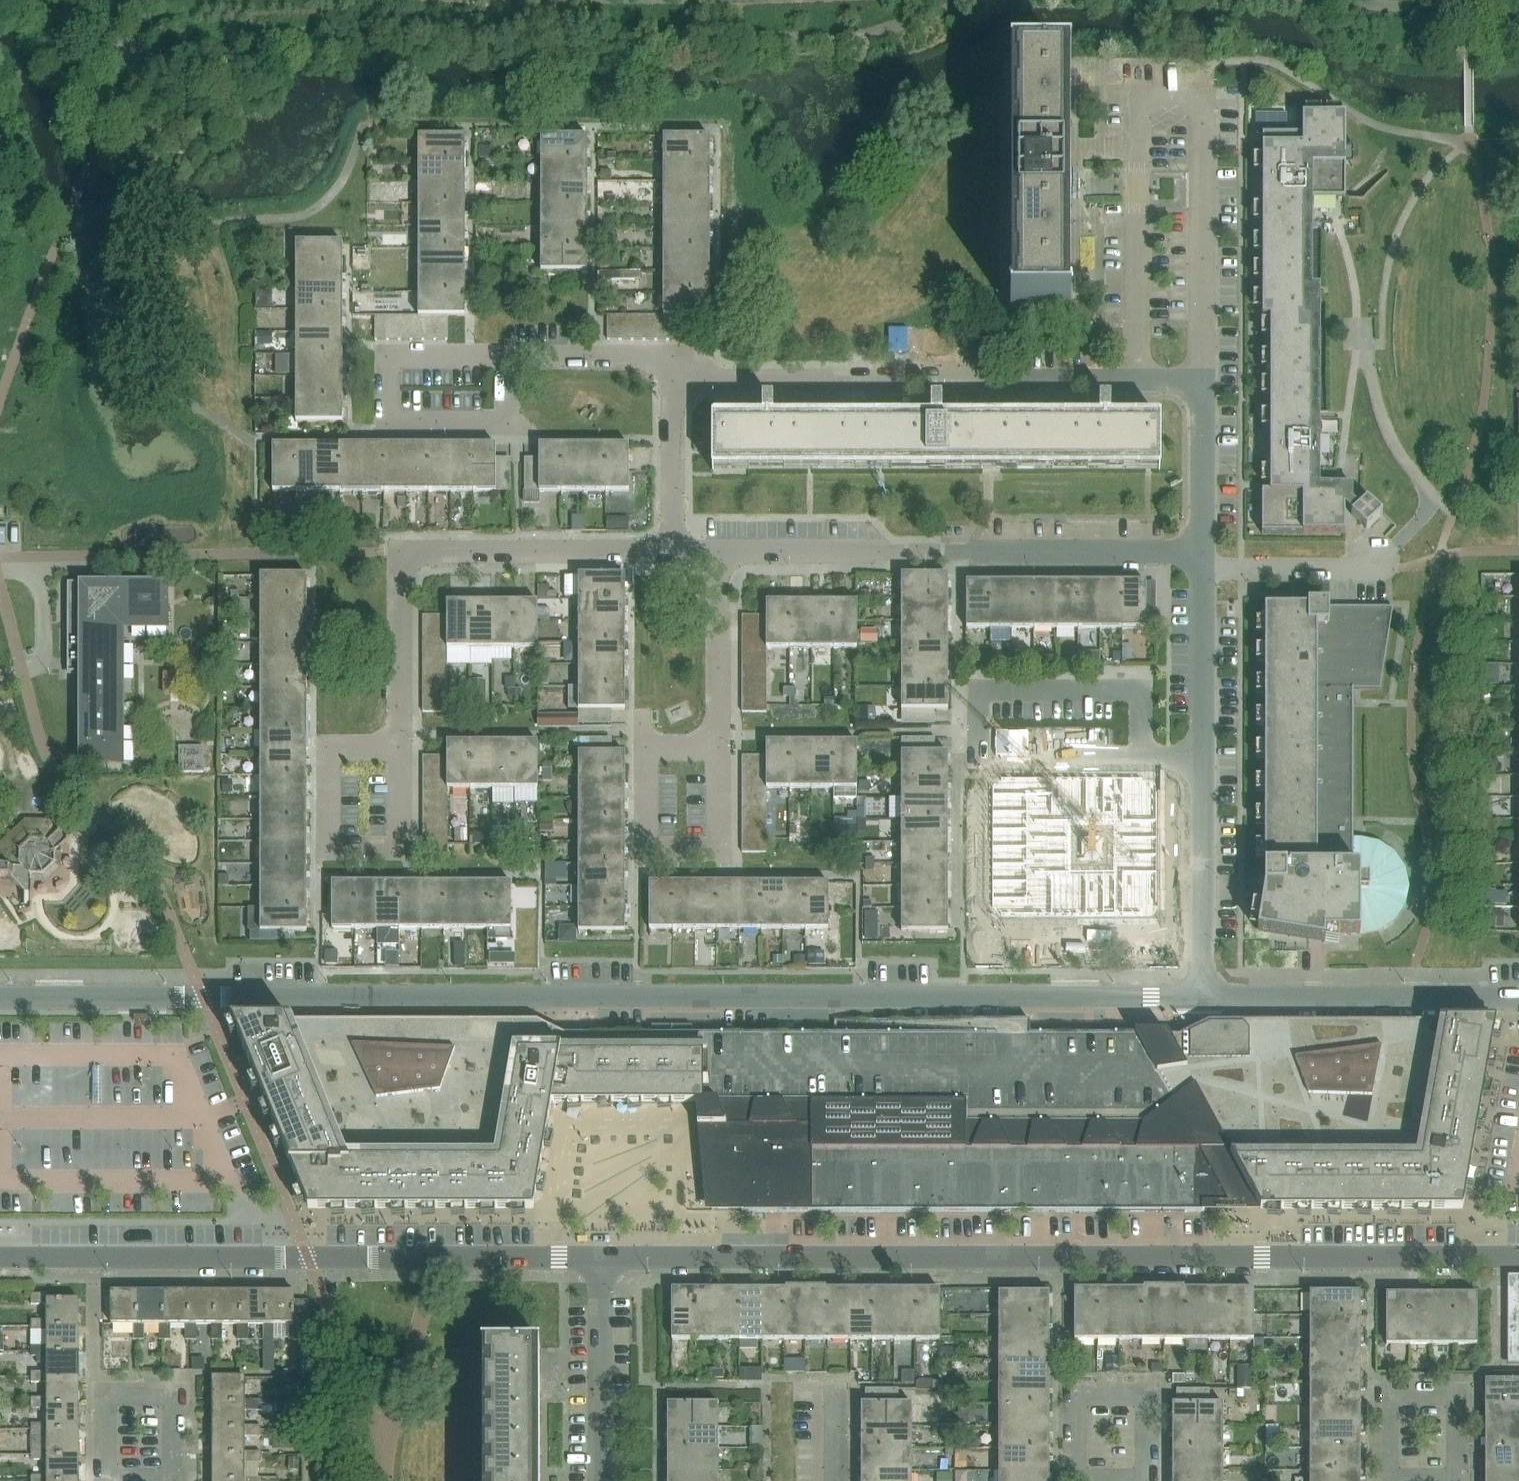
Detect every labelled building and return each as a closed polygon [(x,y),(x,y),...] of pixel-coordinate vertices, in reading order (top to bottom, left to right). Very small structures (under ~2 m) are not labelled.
[(1011,310),(1069,309),(1069,198),(1078,198),(1078,188),(1078,178),(1069,178),(1069,65),(1011,64),(1011,310)] [(1286,118),(1286,114),(1255,114),(1255,118),(1255,130),(1286,130),(1286,118)] [(1262,492),(1262,534),(1344,534),(1345,506),(1345,505),(1345,493),(1345,492),(1312,492),(1312,480),(1312,470),(1312,419),(1312,412),(1312,307),(1312,286),(1311,222),(1311,201),(1345,200),(1345,167),(1345,146),(1345,117),(1341,117),(1326,117),(1321,117),(1305,117),(1302,117),(1302,136),(1262,136),(1262,157),(1262,206),(1262,237),(1262,253),(1262,265),(1262,279),(1262,280),(1262,294),(1262,309),(1262,318),(1270,318),(1270,321),(1270,337),(1270,353),(1270,369),(1270,381),(1270,396),(1270,412),(1270,428),(1270,468),(1270,484),(1270,492),(1262,492)] [(465,160),(465,137),(418,137),(418,160),(465,160)] [(587,160),(587,137),(541,137),(541,160),(587,160)] [(710,159),(710,137),(663,137),(663,160),(710,159)] [(479,149),(479,159),(493,159),(493,149),(479,149)] [(710,159),(663,160),(663,182),(710,181),(710,159)] [(465,160),(418,160),(418,182),(465,182),(465,160)] [(541,160),(541,182),(587,182),(587,160),(541,160)] [(601,180),(611,180),(612,170),(602,170),(601,180)] [(710,181),(663,182),(663,204),(710,203),(710,181)] [(465,182),(418,182),(418,204),(465,204),(465,182)] [(541,182),(541,204),(587,204),(587,182),(541,182)] [(710,203),(663,204),(663,226),(709,226),(710,203)] [(465,204),(418,204),(418,227),(465,226),(465,204)] [(541,204),(541,226),(587,226),(587,204),(541,204)] [(465,226),(418,227),(418,249),(465,249),(465,226)] [(541,226),(541,249),(587,249),(587,226),(541,226)] [(709,226),(663,226),(663,248),(709,248),(709,226)] [(342,266),(342,243),(296,243),(296,266),(342,266)] [(709,248),(663,248),(663,270),(709,270),(709,248)] [(465,249),(418,249),(418,271),(465,271),(465,249)] [(541,271),(561,271),(575,271),(587,271),(587,249),(541,249),(541,271)] [(342,266),(296,266),(296,288),(342,288),(342,266)] [(709,270),(663,270),(663,292),(709,292),(709,270)] [(465,271),(418,271),(418,293),(465,293),(465,271)] [(561,271),(561,283),(575,283),(575,271),(561,271)] [(635,272),(600,272),(601,281),(635,280),(635,272)] [(342,288),(296,288),(296,310),(342,310),(342,288)] [(709,292),(663,292),(663,315),(668,315),(680,315),(692,315),(692,316),(709,316),(709,292)] [(465,293),(418,293),(418,316),(423,316),(435,316),(447,316),(465,316),(465,293)] [(342,310),(296,310),(296,333),(342,333),(342,310)] [(663,315),(663,316),(655,316),(655,340),(668,340),(668,315),(663,315)] [(668,340),(680,340),(680,315),(668,315),(668,340)] [(680,315),(680,340),(692,340),(692,316),(692,315),(680,315)] [(375,340),(387,340),(387,316),(375,316),(375,340)] [(387,340),(399,340),(399,316),(387,316),(387,340)] [(399,340),(411,340),(411,316),(399,316),(399,340)] [(423,316),(418,316),(411,316),(411,340),(423,340),(423,316)] [(423,340),(435,340),(435,316),(423,316),(423,340)] [(435,340),(447,340),(447,316),(435,316),(435,340)] [(607,340),(619,340),(619,316),(607,316),(607,340)] [(619,340),(631,340),(631,316),(619,316),(619,340)] [(631,340),(643,340),(643,316),(631,316),(631,340)] [(643,340),(655,340),(655,316),(643,316),(643,340)] [(256,332),(255,332),(255,345),(256,346),(272,346),(272,332),(256,332)] [(342,333),(296,333),(296,355),(342,355),(342,333)] [(342,355),(296,355),(296,377),(342,377),(342,355)] [(342,377),(296,377),(296,399),(342,399),(342,377)] [(296,422),(342,422),(342,399),(296,399),(296,422)] [(762,417),(762,419),(713,420),(713,472),(737,471),(810,471),(881,471),(989,471),(1148,471),(1151,471),(1160,470),(1160,418),(1110,419),(1110,418),(1110,400),(1098,400),(1098,418),(1098,419),(949,419),(953,411),(942,407),(942,400),(931,400),(930,406),(919,411),(923,419),(910,418),(773,419),(773,417),(773,399),(762,399),(762,417)] [(296,445),(272,445),(272,491),(296,491),(296,445)] [(296,491),(318,491),(318,445),(296,445),(296,491)] [(318,491),(340,491),(340,445),(318,445),(318,491)] [(340,491),(362,491),(362,445),(340,445),(340,491)] [(362,491),(385,491),(385,445),(362,445),(362,491)] [(385,491),(407,491),(407,445),(385,445),(385,491)] [(407,491),(429,491),(429,445),(407,445),(407,491)] [(429,491),(451,491),(451,445),(429,445),(429,491)] [(451,491),(473,491),(473,445),(451,445),(451,491)] [(496,491),(496,458),(496,445),(473,445),(473,491),(496,491)] [(539,445),(539,458),(539,492),(562,492),(562,445),(539,445)] [(584,492),(584,445),(562,445),(562,492),(584,492)] [(606,492),(606,445),(584,445),(584,492),(606,492)] [(629,492),(629,445),(606,445),(606,492),(629,492)] [(1352,512),(1351,513),(1366,530),(1382,513),(1366,498),(1358,506),(1352,512)] [(583,531),(583,517),(574,517),(574,531),(583,531)] [(618,519),(618,530),(630,530),(630,519),(618,519)] [(307,575),(306,575),(260,575),(260,598),(307,598),(307,575)] [(578,595),(578,598),(625,598),(625,575),(578,575),(578,577),(569,577),(569,595),(578,595)] [(948,598),(948,575),(901,575),(901,598),(948,598)] [(989,582),(966,582),(966,628),(989,628),(989,582)] [(989,628),(1011,628),(1011,582),(989,582),(989,628)] [(1011,628),(1033,628),(1033,582),(1011,582),(1011,628)] [(1033,628),(1056,628),(1056,582),(1033,582),(1033,628)] [(1056,628),(1078,629),(1078,582),(1056,582),(1056,628)] [(1078,629),(1100,629),(1100,582),(1078,582),(1078,629)] [(1100,629),(1123,629),(1123,582),(1100,582),(1100,629)] [(1145,629),(1145,582),(1123,582),(1123,629),(1145,629)] [(79,763),(89,763),(123,764),(123,627),(168,627),(168,583),(67,583),(67,665),(67,673),(79,673),(79,763)] [(538,598),(557,598),(557,593),(548,593),(548,586),(538,586),(538,598)] [(307,598),(260,598),(260,620),(307,620),(307,598)] [(625,598),(578,598),(578,620),(625,620),(625,598)] [(901,598),(901,620),(948,620),(948,598),(901,598)] [(469,602),(447,602),(447,615),(447,628),(447,640),(447,648),(469,648),(469,602)] [(491,602),(469,602),(469,648),(492,648),(491,602)] [(514,602),(491,602),(492,648),(514,648),(514,602)] [(514,648),(537,648),(537,602),(514,602),(514,648)] [(766,628),(766,640),(766,648),(789,648),(789,602),(766,602),(766,615),(766,628)] [(812,602),(789,602),(789,648),(812,648),(812,602)] [(834,648),(834,602),(812,602),(812,648),(834,648)] [(834,648),(857,648),(857,602),(834,602),(834,648)] [(1265,607),(1264,889),(1257,933),(1324,944),(1324,935),(1360,935),(1360,936),(1378,932),(1394,922),(1405,906),(1408,888),(1405,869),(1394,853),(1379,843),(1360,839),(1353,839),(1353,689),(1380,689),(1393,608),(1329,607),(1329,603),(1308,603),(1308,607),(1265,607)] [(447,615),(422,615),(422,628),(447,628),(447,615)] [(742,628),(766,628),(766,615),(742,615),(742,628)] [(307,620),(260,620),(260,642),(307,642),(307,620)] [(625,620),(578,620),(578,642),(625,642),(625,620)] [(901,620),(901,643),(948,643),(948,620),(901,620)] [(447,628),(422,628),(422,640),(447,640),(447,628)] [(742,640),(766,640),(766,628),(742,628),(742,640)] [(861,631),(861,641),(877,641),(877,631),(861,631)] [(447,640),(422,640),(422,652),(447,652),(447,648),(447,640)] [(766,640),(742,640),(742,652),(766,652),(766,648),(766,640)] [(307,642),(260,642),(260,664),(307,664),(307,642)] [(625,642),(578,642),(578,665),(625,665),(625,642)] [(901,643),(901,665),(948,665),(948,643),(901,643)] [(447,652),(422,652),(422,664),(447,664),(447,652)] [(766,652),(742,652),(742,664),(766,664),(766,652)] [(1078,665),(1087,665),(1087,652),(1078,652),(1078,665)] [(1113,653),(1113,661),(1121,661),(1121,653),(1113,653)] [(1002,663),(1002,655),(991,655),(991,663),(1002,663)] [(307,664),(260,664),(260,687),(307,687),(307,664)] [(447,664),(422,664),(423,676),(447,676),(447,664)] [(766,664),(742,664),(742,676),(766,676),(766,664)] [(1480,664),(1480,684),(1497,684),(1497,664),(1480,664)] [(625,665),(578,665),(578,687),(625,687),(625,665)] [(901,665),(901,688),(948,688),(948,665),(901,665)] [(178,672),(160,672),(160,690),(178,690),(178,672)] [(447,676),(423,676),(423,688),(447,688),(447,676)] [(766,676),(742,676),(742,688),(766,688),(766,676)] [(307,687),(260,687),(260,709),(307,709),(307,687)] [(578,687),(578,710),(625,710),(625,687),(578,687)] [(423,688),(423,700),(447,700),(447,688),(423,688)] [(486,688),(471,688),(471,701),(486,701),(486,688)] [(766,688),(742,688),(742,700),(766,700),(766,688)] [(901,710),(934,710),(948,710),(948,688),(901,688),(901,710)] [(469,689),(456,689),(456,703),(469,703),(469,689)] [(447,700),(423,700),(423,712),(447,712),(447,704),(447,700)] [(766,700),(742,700),(742,712),(766,712),(766,700)] [(307,709),(260,709),(260,731),(307,731),(307,709)] [(875,713),(861,713),(861,725),(875,724),(875,713)] [(554,714),(554,727),(578,727),(578,724),(578,714),(554,714)] [(307,731),(260,731),(260,754),(307,754),(307,731)] [(470,742),(447,742),(447,756),(447,768),(447,780),(447,788),(470,788),(470,742)] [(492,742),(470,742),(470,788),(492,788),(492,742)] [(515,742),(492,742),(492,788),(515,788),(515,742)] [(538,742),(515,742),(515,788),(538,788),(538,742)] [(789,742),(766,742),(766,756),(766,768),(766,780),(766,788),(789,788),(789,742)] [(812,742),(789,742),(789,788),(811,788),(812,742)] [(812,742),(811,788),(834,788),(834,742),(812,742)] [(856,742),(834,742),(834,788),(857,788),(857,742),(856,742)] [(204,747),(179,747),(179,773),(204,772),(204,747)] [(625,753),(611,753),(578,753),(578,775),(625,775),(625,753)] [(948,753),(934,753),(901,753),(901,776),(948,776),(948,753)] [(307,754),(260,754),(260,776),(307,776),(307,754)] [(423,768),(447,768),(447,756),(423,756),(423,768)] [(742,768),(766,768),(766,756),(742,756),(742,768)] [(447,768),(423,768),(423,780),(447,780),(447,768)] [(742,780),(766,780),(766,768),(742,768),(742,780)] [(625,797),(625,775),(578,775),(578,797),(625,797)] [(307,776),(260,776),(260,798),(307,798),(307,776)] [(948,776),(901,776),(901,798),(948,798),(948,776)] [(447,780),(423,780),(423,792),(447,792),(447,788),(447,780)] [(766,792),(766,788),(766,780),(742,780),(742,792),(766,792)] [(870,782),(859,781),(858,791),(869,792),(870,782)] [(990,792),(991,909),(991,912),(993,914),(995,916),(998,917),(1000,918),(1146,917),(1149,916),(1151,915),(1153,912),(1154,910),(1154,907),(1154,790),(1153,788),(1151,785),(1149,783),(1147,782),(1144,782),(998,782),(996,783),(994,785),(992,787),(991,790),(990,792)] [(447,792),(423,792),(423,804),(447,804),(447,792)] [(742,804),(766,804),(766,792),(742,792),(742,804)] [(625,819),(625,797),(578,797),(578,819),(625,819)] [(307,798),(260,798),(260,821),(307,821),(307,798)] [(948,798),(901,798),(901,820),(948,820),(948,798)] [(447,804),(423,804),(423,816),(447,816),(447,804)] [(742,816),(766,816),(766,804),(742,804),(742,816)] [(857,818),(857,819),(865,819),(865,808),(857,808),(857,811),(857,818)] [(447,816),(423,816),(423,828),(447,828),(447,816)] [(742,828),(766,828),(766,816),(742,816),(742,828)] [(848,818),(848,827),(856,827),(857,819),(857,818),(848,818)] [(625,841),(625,819),(578,819),(578,841),(625,841)] [(857,819),(857,831),(866,831),(866,819),(857,819)] [(948,820),(901,820),(901,842),(948,842),(948,820)] [(307,821),(260,821),(260,843),(307,843),(307,821)] [(0,877),(9,878),(19,888),(25,883),(32,883),(32,877),(43,878),(55,866),(56,855),(61,855),(62,849),(71,840),(70,840),(69,841),(68,840),(65,837),(52,823),(26,822),(1,845),(0,877)] [(553,831),(553,822),(540,822),(540,831),(553,831)] [(834,827),(834,845),(856,845),(856,843),(856,827),(848,827),(834,827)] [(447,828),(423,828),(423,840),(447,840),(447,828)] [(503,843),(503,828),(493,828),(493,843),(503,843)] [(742,840),(766,840),(766,828),(742,828),(742,840)] [(466,829),(454,829),(454,843),(467,843),(466,829)] [(491,834),(482,834),(482,844),(491,844),(491,834)] [(447,840),(423,840),(423,852),(447,852),(447,844),(447,840)] [(766,844),(766,840),(742,840),(742,852),(766,852),(766,844)] [(625,864),(625,841),(578,841),(578,864),(625,864)] [(948,842),(901,842),(901,864),(948,864),(948,842)] [(307,843),(260,843),(260,865),(307,865),(307,843)] [(556,879),(556,863),(545,863),(545,870),(545,886),(556,886),(556,879)] [(625,886),(625,864),(578,864),(578,886),(625,886)] [(948,864),(901,864),(901,886),(948,886),(948,864)] [(307,865),(260,865),(260,887),(307,887),(307,865)] [(229,875),(221,875),(219,875),(219,886),(221,886),(229,886),(229,875)] [(355,929),(355,882),(332,882),(332,929),(355,929)] [(355,882),(355,929),(377,929),(377,882),(355,882)] [(377,882),(377,929),(399,929),(399,882),(377,882)] [(399,882),(399,929),(421,929),(421,882),(399,882)] [(444,882),(421,882),(421,929),(444,929),(444,882)] [(444,882),(444,929),(466,929),(466,882),(444,882)] [(466,882),(466,929),(488,929),(488,882),(466,882)] [(488,882),(488,929),(511,929),(510,882),(488,882)] [(671,882),(649,882),(649,929),(671,929),(671,882)] [(694,929),(694,882),(671,882),(671,929),(694,929)] [(716,929),(716,882),(694,882),(694,929),(716,929)] [(738,882),(716,882),(716,929),(738,929),(738,882)] [(761,882),(738,882),(738,929),(761,929),(761,882)] [(783,882),(761,882),(761,929),(783,929),(783,882)] [(806,882),(783,882),(783,929),(805,929),(806,882)] [(805,929),(828,929),(828,882),(806,882),(805,929)] [(625,908),(625,886),(578,886),(578,908),(625,908)] [(948,886),(901,886),(901,908),(948,908),(948,886)] [(307,887),(260,887),(260,909),(307,909),(307,887)] [(1482,891),(1482,904),(1506,904),(1506,891),(1482,891)] [(578,931),(625,931),(625,908),(578,908),(578,931)] [(948,908),(901,908),(901,931),(948,931),(948,908)] [(307,909),(260,909),(260,931),(307,931),(307,909)] [(1482,910),(1482,927),(1495,927),(1496,910),(1482,910)] [(865,911),(865,923),(877,923),(877,911),(865,911)] [(575,931),(560,932),(560,942),(575,942),(575,931)] [(326,964),(336,964),(336,952),(326,952),(326,964)] [(398,952),(385,952),(386,967),(398,967),(398,952)] [(808,952),(808,966),(823,966),(823,952),(808,952)] [(490,955),(490,965),(508,965),(508,955),(490,955)] [(795,956),(795,965),(804,965),(804,956),(795,956)] [(454,957),(454,967),(464,967),(464,957),(454,957)] [(782,965),(782,957),(773,957),(773,965),(782,965)] [(239,1021),(231,1021),(233,1025),(238,1037),(255,1080),(261,1093),(267,1108),(272,1121),(278,1136),(283,1148),(301,1191),(306,1204),(309,1211),(332,1211),(345,1211),(362,1211),(375,1211),(392,1211),(405,1211),(422,1211),(435,1211),(452,1211),(465,1211),(482,1211),(495,1211),(512,1211),(525,1211),(534,1211),(535,1204),(536,1194),(539,1181),(544,1150),(546,1137),(552,1104),(568,1104),(581,1104),(598,1104),(611,1104),(628,1104),(641,1104),(658,1104),(671,1104),(695,1104),(702,1104),(703,1116),(712,1211),(742,1211),(742,1212),(744,1212),(1105,1212),(1201,1212),(1202,1212),(1204,1212),(1204,1205),(1231,1205),(1231,1204),(1245,1204),(1256,1204),(1257,1205),(1260,1211),(1267,1211),(1280,1212),(1297,1211),(1310,1212),(1327,1212),(1341,1212),(1357,1212),(1370,1212),(1387,1212),(1400,1212),(1417,1212),(1430,1212),(1462,1212),(1466,1188),(1468,1175),(1476,1130),(1479,1116),(1482,1100),(1484,1087),(1487,1070),(1489,1057),(1492,1041),(1494,1027),(1496,1022),(1489,1022),(1472,1022),(1439,1022),(1208,1021),(1179,1036),(1169,1035),(1167,1033),(1151,1033),(1135,1033),(1136,1035),(1030,1035),(1030,1021),(835,1021),(834,1021),(834,1028),(834,1034),(748,1034),(692,1035),(692,1026),(652,1026),(652,1035),(564,1035),(537,1021),(314,1021),(292,1021),(239,1021)] [(92,1107),(102,1107),(102,1086),(102,1064),(92,1064),(92,1086),(92,1107)] [(1518,1365),(1518,1345),(1517,1345),(1517,1326),(1517,1305),(1518,1305),(1518,1276),(1508,1276),(1508,1281),(1508,1365),(1518,1365)] [(672,1289),(672,1340),(695,1340),(695,1289),(672,1289)] [(695,1289),(695,1340),(717,1340),(717,1289),(695,1289)] [(717,1289),(717,1340),(739,1340),(739,1289),(717,1289)] [(739,1289),(739,1340),(761,1340),(761,1289),(739,1289)] [(761,1289),(761,1340),(783,1340),(783,1289),(761,1289)] [(783,1289),(783,1340),(806,1340),(806,1289),(783,1289)] [(806,1289),(806,1340),(828,1340),(828,1290),(806,1289)] [(1076,1289),(1076,1322),(1076,1339),(1098,1339),(1099,1289),(1076,1289)] [(1099,1289),(1098,1339),(1120,1339),(1120,1289),(1099,1289)] [(1120,1289),(1120,1339),(1142,1339),(1142,1289),(1120,1289)] [(1142,1289),(1142,1339),(1164,1339),(1164,1290),(1142,1289)] [(1386,1322),(1386,1344),(1409,1344),(1409,1294),(1395,1293),(1395,1289),(1386,1289),(1386,1322)] [(1475,1322),(1476,1290),(1476,1289),(1467,1290),(1467,1294),(1453,1294),(1453,1344),(1475,1345),(1475,1322)] [(828,1290),(828,1340),(850,1340),(850,1290),(828,1290)] [(850,1290),(850,1340),(872,1340),(872,1290),(850,1290)] [(872,1290),(872,1340),(894,1340),(894,1290),(872,1290)] [(894,1290),(894,1340),(916,1340),(916,1290),(894,1290)] [(939,1340),(939,1322),(939,1290),(916,1290),(916,1340),(939,1340)] [(1164,1290),(1164,1339),(1186,1339),(1186,1290),(1164,1290)] [(1186,1290),(1186,1339),(1208,1339),(1208,1290),(1186,1290)] [(1208,1290),(1208,1339),(1230,1339),(1230,1290),(1208,1290)] [(1253,1339),(1253,1322),(1253,1290),(1230,1290),(1230,1339),(1253,1339)] [(1409,1294),(1409,1344),(1431,1344),(1431,1290),(1423,1290),(1423,1294),(1409,1294)] [(1431,1290),(1431,1344),(1453,1344),(1453,1294),(1440,1294),(1439,1290),(1431,1290)] [(138,1324),(138,1292),(111,1292),(111,1324),(133,1324),(133,1340),(144,1340),(144,1324),(138,1324)] [(164,1324),(164,1292),(138,1292),(138,1324),(144,1324),(160,1324),(160,1340),(170,1341),(170,1324),(164,1324)] [(190,1324),(190,1292),(164,1292),(164,1324),(170,1324),(186,1324),(186,1340),(196,1340),(196,1324),(190,1324)] [(216,1324),(216,1292),(190,1292),(190,1324),(196,1324),(212,1324),(212,1340),(222,1340),(222,1324),(216,1324)] [(216,1292),(216,1324),(222,1324),(238,1324),(238,1340),(248,1340),(248,1324),(242,1324),(242,1292),(216,1292)] [(242,1292),(242,1324),(248,1324),(264,1324),(264,1340),(274,1340),(274,1324),(268,1324),(268,1292),(242,1292)] [(309,1301),(301,1301),(294,1301),(294,1292),(268,1292),(268,1324),(274,1324),(290,1324),(290,1340),(300,1340),(300,1324),(309,1324),(309,1301)] [(1309,1292),(1309,1316),(1360,1316),(1360,1301),(1364,1301),(1364,1293),(1309,1292)] [(999,1293),(999,1316),(1049,1316),(1049,1293),(999,1293)] [(46,1319),(46,1326),(78,1326),(78,1299),(47,1299),(47,1294),(30,1294),(30,1304),(47,1305),(46,1319)] [(999,1316),(999,1338),(1049,1338),(1049,1316),(999,1316)] [(1309,1316),(1309,1338),(1364,1338),(1364,1329),(1360,1330),(1360,1322),(1360,1316),(1309,1316)] [(46,1326),(46,1319),(30,1319),(30,1330),(47,1330),(47,1346),(46,1346),(46,1352),(78,1352),(78,1326),(46,1326)] [(1049,1338),(999,1338),(999,1360),(1049,1360),(1049,1338)] [(1364,1338),(1309,1338),(1309,1360),(1360,1360),(1360,1345),(1364,1345),(1364,1338)] [(1253,1339),(1253,1352),(1262,1352),(1262,1339),(1253,1339)] [(274,1340),(264,1340),(264,1361),(274,1361),(274,1340)] [(47,1356),(47,1371),(46,1371),(46,1378),(78,1378),(78,1352),(46,1352),(46,1346),(31,1346),(31,1357),(47,1356)] [(538,1349),(540,1349),(540,1347),(482,1347),(482,1349),(484,1349),(484,1480),(539,1480),(538,1349)] [(956,1348),(942,1348),(942,1358),(956,1358),(956,1348)] [(1107,1358),(1106,1373),(1118,1373),(1118,1358),(1107,1358)] [(192,1359),(192,1370),(199,1370),(205,1371),(205,1370),(205,1359),(192,1359)] [(1049,1360),(999,1360),(999,1382),(1049,1382),(1049,1360)] [(1360,1360),(1309,1360),(1309,1382),(1364,1382),(1364,1373),(1360,1373),(1360,1360)] [(1237,1366),(1237,1389),(1251,1389),(1251,1366),(1237,1366)] [(750,1381),(762,1381),(762,1367),(750,1367),(750,1381)] [(47,1398),(46,1398),(46,1404),(78,1404),(78,1378),(46,1378),(46,1371),(31,1371),(31,1382),(47,1382),(47,1398)] [(1494,1381),(1518,1381),(1518,1372),(1506,1372),(1494,1372),(1494,1381)] [(1184,1375),(1172,1375),(1172,1384),(1184,1384),(1184,1375)] [(245,1378),(212,1378),(212,1405),(244,1405),(244,1411),(245,1411),(260,1411),(260,1400),(245,1400),(245,1378)] [(1485,1404),(1518,1404),(1518,1381),(1494,1381),(1480,1381),(1480,1391),(1485,1391),(1485,1404)] [(1049,1382),(999,1382),(999,1404),(1049,1404),(1049,1382)] [(1364,1382),(1309,1382),(1309,1404),(1360,1404),(1360,1390),(1364,1389),(1364,1382)] [(47,1424),(46,1424),(46,1430),(78,1430),(78,1404),(46,1404),(46,1398),(31,1398),(31,1408),(47,1408),(47,1424)] [(718,1426),(718,1403),(668,1403),(668,1426),(718,1426)] [(912,1403),(865,1403),(861,1403),(861,1426),(912,1426),(912,1403)] [(1223,1403),(1176,1403),(1172,1403),(1172,1426),(1223,1426),(1223,1403)] [(1049,1404),(999,1404),(999,1426),(1049,1426),(1049,1404)] [(1360,1404),(1309,1404),(1309,1426),(1364,1426),(1364,1418),(1360,1418),(1360,1404)] [(1480,1426),(1518,1426),(1518,1404),(1485,1404),(1485,1417),(1480,1417),(1480,1426)] [(244,1405),(212,1405),(212,1431),(244,1431),(244,1437),(245,1437),(260,1437),(260,1426),(245,1426),(245,1411),(244,1411),(244,1405)] [(46,1450),(46,1456),(78,1456),(78,1430),(46,1430),(46,1424),(31,1424),(31,1434),(47,1434),(46,1450)] [(718,1448),(718,1426),(668,1426),(668,1448),(718,1448)] [(912,1426),(861,1426),(861,1448),(912,1448),(912,1426)] [(1049,1426),(999,1426),(999,1448),(1049,1448),(1049,1426)] [(1223,1426),(1172,1426),(1172,1448),(1223,1448),(1223,1426)] [(1364,1426),(1309,1426),(1309,1448),(1360,1448),(1360,1434),(1364,1434),(1364,1426)] [(1485,1448),(1518,1448),(1518,1426),(1480,1426),(1480,1434),(1485,1434),(1485,1448)] [(967,1427),(958,1427),(958,1437),(967,1437),(967,1427)] [(244,1431),(212,1431),(212,1457),(245,1457),(245,1463),(260,1463),(260,1452),(245,1452),(245,1437),(244,1437),(244,1431)] [(1266,1448),(1274,1448),(1274,1440),(1266,1440),(1266,1448)] [(668,1448),(668,1470),(718,1470),(718,1448),(668,1448)] [(912,1448),(861,1448),(861,1470),(912,1470),(912,1448)] [(1049,1448),(999,1448),(999,1470),(1049,1470),(1049,1448)] [(1223,1448),(1172,1448),(1172,1470),(1223,1470),(1223,1448)] [(1360,1448),(1309,1448),(1309,1470),(1364,1470),(1364,1463),(1360,1463),(1360,1448)] [(1480,1471),(1518,1470),(1518,1448),(1485,1448),(1485,1463),(1480,1463),(1480,1471)] [(46,1476),(46,1480),(78,1480),(78,1456),(46,1456),(46,1450),(31,1450),(31,1460),(46,1460),(46,1476)] [(212,1457),(212,1480),(260,1480),(260,1478),(245,1478),(245,1463),(245,1457),(212,1457)] [(668,1480),(718,1480),(718,1470),(668,1470),(668,1480)] [(762,1480),(762,1470),(752,1470),(752,1480),(762,1480)] [(861,1470),(861,1480),(912,1480),(912,1470),(861,1470)] [(999,1470),(999,1480),(1049,1480),(1049,1470),(999,1470)] [(1172,1470),(1172,1480),(1223,1480),(1223,1470),(1172,1470)] [(1309,1470),(1309,1480),(1360,1480),(1360,1479),(1364,1479),(1364,1470),(1309,1470)] [(1485,1480),(1518,1480),(1518,1470),(1480,1471),(1480,1479),(1485,1479),(1485,1480)]
